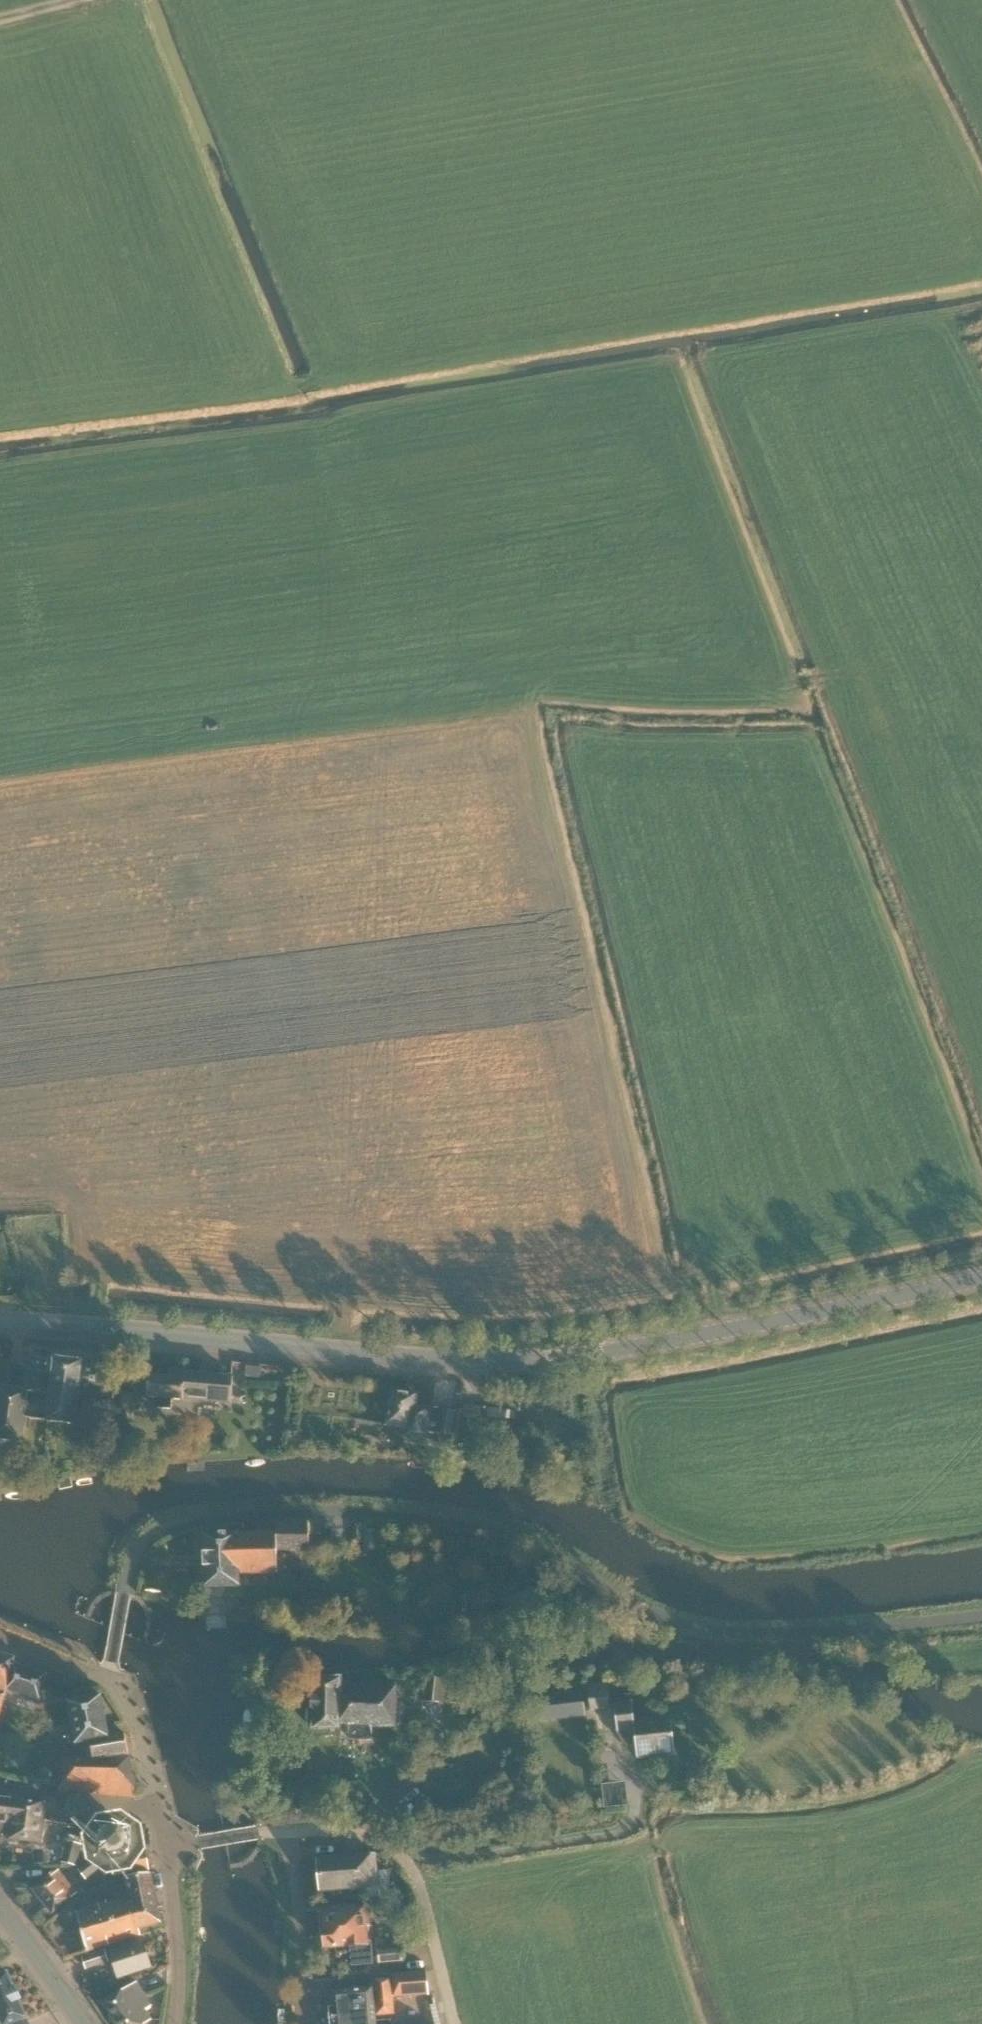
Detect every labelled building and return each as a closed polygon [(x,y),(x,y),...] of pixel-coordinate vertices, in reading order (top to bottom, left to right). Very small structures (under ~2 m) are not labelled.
[(46,1421),(47,1421),(55,1364),(54,1364),(30,1361),(26,1392),(0,1389),(0,1440),(21,1443),(24,1418),(46,1421)] [(54,1361),(54,1364),(55,1364),(47,1421),(46,1421),(46,1423),(74,1426),(78,1392),(102,1395),(105,1370),(81,1367),(82,1364),(54,1361)] [(261,1378),(263,1368),(247,1366),(246,1376),(261,1378)] [(156,1408),(170,1409),(171,1399),(231,1405),(233,1378),(168,1372),(167,1379),(147,1377),(146,1397),(157,1398),(156,1408)] [(134,1392),(115,1389),(110,1419),(129,1422),(134,1392)] [(415,1395),(391,1391),(386,1424),(403,1427),(402,1438),(424,1441),(425,1432),(437,1434),(436,1444),(448,1446),(454,1412),(413,1406),(415,1395)] [(464,1405),(462,1415),(479,1417),(480,1407),(464,1405)] [(311,1549),(310,1521),(278,1522),(277,1531),(204,1533),(206,1587),(242,1585),(241,1573),(279,1571),(278,1550),(311,1549)] [(0,1653),(0,1708),(3,1695),(15,1658),(0,1653)] [(14,1664),(7,1688),(40,1698),(47,1674),(14,1664)] [(343,1677),(315,1676),(314,1727),(342,1728),(342,1718),(352,1718),(352,1738),(371,1739),(371,1727),(396,1727),(397,1684),(343,1683),(343,1677)] [(447,1679),(426,1677),(424,1700),(444,1702),(447,1679)] [(611,1708),(608,1684),(589,1686),(592,1710),(611,1708)] [(583,1691),(539,1696),(542,1716),(586,1711),(583,1691)] [(108,1737),(101,1696),(68,1703),(77,1749),(53,1752),(58,1790),(135,1797),(124,1734),(108,1737)] [(629,1704),(624,1704),(618,1705),(614,1706),(617,1732),(618,1735),(618,1741),(627,1748),(629,1748),(635,1747),(636,1758),(674,1753),(670,1716),(633,1720),(631,1704),(629,1704)] [(608,1806),(631,1804),(630,1780),(606,1782),(608,1806)] [(13,1813),(13,1817),(44,1820),(47,1801),(14,1798),(0,1796),(0,1812),(13,1813)] [(10,1832),(9,1839),(41,1843),(44,1820),(13,1817),(13,1813),(0,1812),(0,1831),(10,1832)] [(121,1826),(118,1826),(106,1827),(103,1829),(96,1839),(95,1842),(97,1854),(98,1856),(108,1864),(110,1865),(121,1863),(124,1875),(149,1870),(145,1851),(130,1854),(133,1851),(134,1849),(132,1835),(131,1834),(121,1826)] [(82,1845),(65,1841),(60,1862),(76,1867),(82,1845)] [(377,1871),(376,1853),(316,1858),(319,1890),(360,1887),(361,1898),(391,1895),(389,1870),(377,1871)] [(91,1860),(78,1869),(87,1880),(99,1871),(91,1860)] [(76,1893),(58,1871),(54,1874),(52,1872),(32,1889),(52,1913),(70,1899),(69,1898),(76,1893)] [(160,1923),(150,1873),(125,1879),(129,1897),(107,1904),(106,1901),(75,1910),(86,1952),(140,1935),(138,1929),(160,1923)] [(355,1907),(355,1904),(338,1906),(338,1910),(320,1911),(323,1947),(351,1945),(353,1967),(374,1965),(372,1943),(369,1943),(368,1925),(369,1925),(368,1906),(355,1907)] [(151,1968),(142,1942),(109,1952),(118,1978),(151,1968)] [(405,1966),(404,1949),(379,1951),(381,1967),(405,1966)] [(105,1950),(82,1957),(86,1969),(109,1962),(105,1950)] [(426,1970),(371,1974),(372,1986),(328,1989),(331,2023),(391,2023),(391,2019),(379,2020),(379,2015),(396,2014),(395,1998),(428,1995),(426,1970)] [(8,1972),(0,1975),(0,2023),(13,2023),(27,2018),(8,1972)] [(137,1982),(122,1990),(121,1990),(101,2002),(115,2023),(144,2023),(151,2020),(145,2010),(152,2006),(137,1982)]
